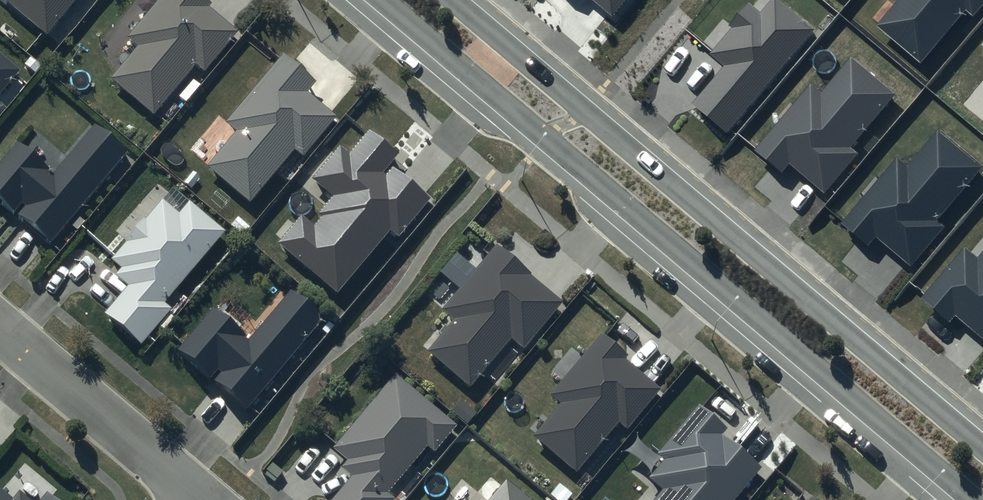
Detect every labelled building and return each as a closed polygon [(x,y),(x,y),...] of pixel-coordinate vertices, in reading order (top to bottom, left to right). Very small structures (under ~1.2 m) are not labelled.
[(46,33),(74,0),(7,0),(46,33)] [(213,0),(158,0),(128,36),(139,45),(112,77),(154,111),(195,61),(205,69),(238,28),(210,6),(214,1),(213,0)] [(612,19),(628,0),(589,0),(612,19)] [(778,0),(771,0),(761,12),(749,3),(709,53),(722,64),(691,103),(730,134),(814,29),(778,0)] [(875,25),(921,63),(965,9),(974,17),(982,5),(982,0),(896,0),(875,25)] [(316,82),(283,54),(225,121),(237,131),(208,164),(249,199),(294,147),(304,155),(338,115),(309,90),(316,82)] [(0,57),(0,93),(18,72),(0,57)] [(895,95),(851,59),(821,95),(809,85),(756,150),(781,171),(788,163),(825,194),(858,153),(852,147),(895,95)] [(398,151),(368,127),(349,152),(337,142),(309,178),(332,196),(313,219),(302,210),(276,243),(337,291),(390,225),(398,232),(425,198),(386,166),(398,151)] [(95,128),(52,180),(48,176),(50,173),(16,146),(0,166),(0,203),(16,216),(22,208),(25,211),(20,218),(52,244),(126,153),(95,128)] [(938,128),(907,165),(898,157),(843,223),(868,243),(875,235),(913,265),(946,224),(940,219),(982,168),(982,165),(938,128)] [(143,347),(169,315),(173,311),(166,305),(225,234),(189,204),(179,216),(161,202),(111,262),(121,270),(116,277),(129,288),(105,316),(143,347)] [(564,300),(495,242),(441,307),(456,319),(429,351),(470,386),(511,337),(524,348),(564,300)] [(976,258),(963,247),(921,298),(949,321),(955,314),(982,337),(982,250),(976,258)] [(213,310),(176,354),(210,382),(217,373),(221,376),(214,384),(246,410),(326,315),(294,287),(249,340),(213,310)] [(628,354),(602,332),(551,393),(562,402),(534,436),(577,472),(618,422),(628,430),(662,388),(625,358),(628,354)] [(387,496),(427,449),(434,455),(456,429),(395,378),(332,451),(347,464),(341,472),(352,480),(335,499),(391,499),(387,496)] [(698,403),(657,453),(664,459),(649,477),(662,488),(652,499),(734,499),(762,466),(722,433),(727,427),(698,403)] [(507,485),(494,499),(525,499),(507,485)]
